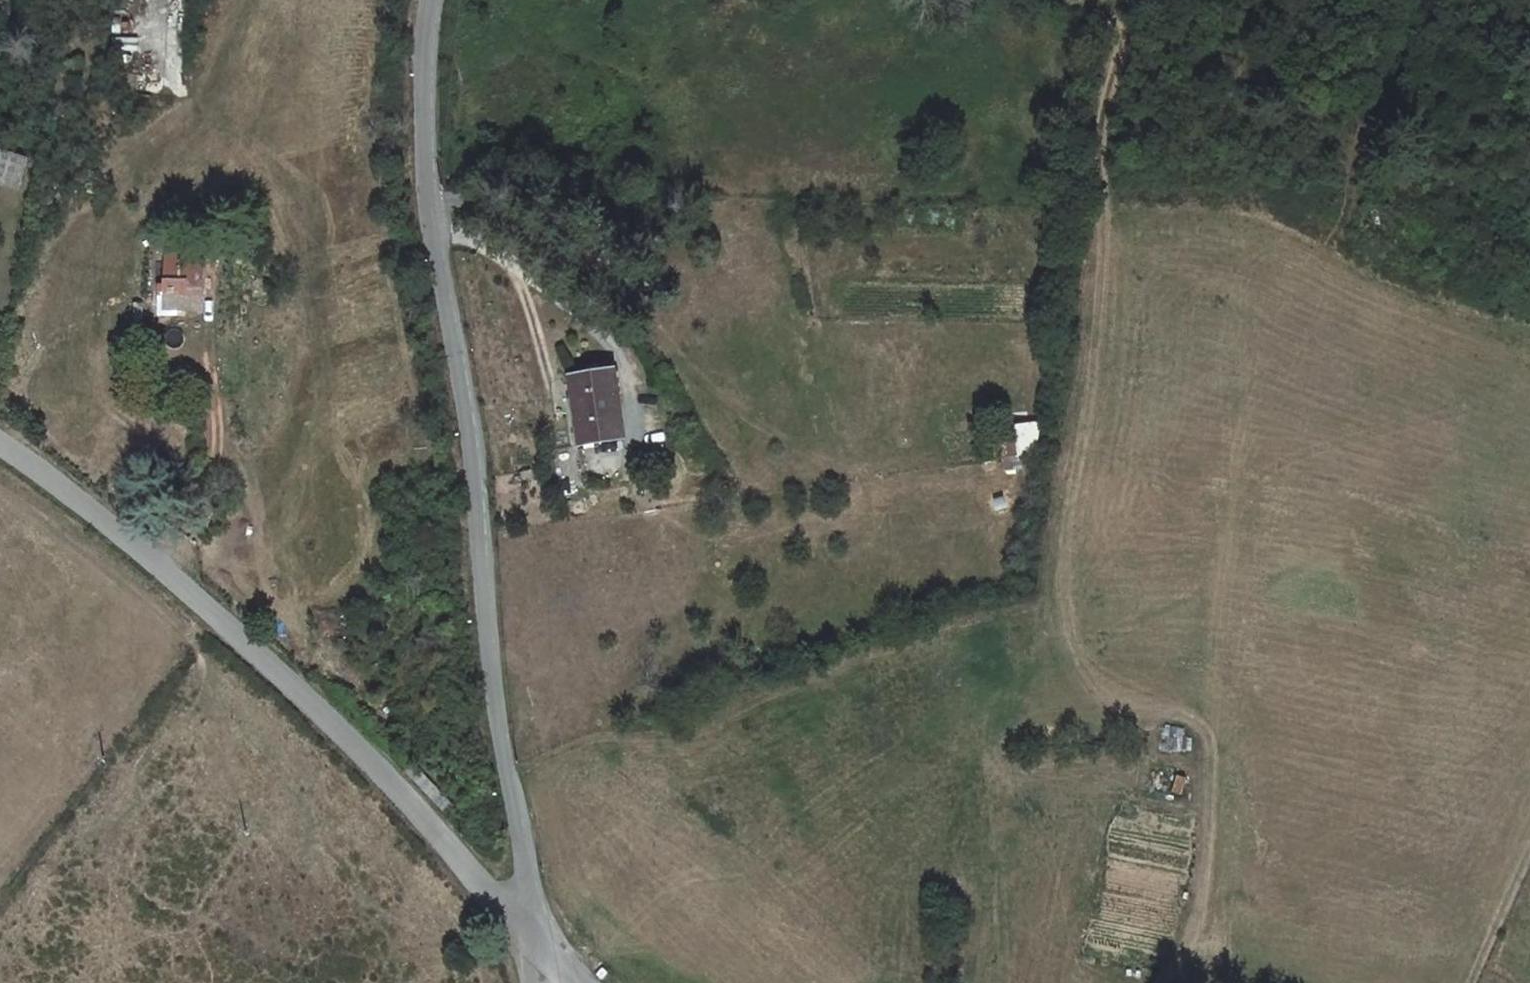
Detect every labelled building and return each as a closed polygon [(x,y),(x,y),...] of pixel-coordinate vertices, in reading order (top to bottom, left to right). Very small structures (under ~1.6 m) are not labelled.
[(23,156),(0,152),(0,185),(19,188),(23,156)] [(196,306),(202,272),(173,267),(167,300),(196,306)] [(621,436),(614,370),(572,373),(579,439),(621,436)]
